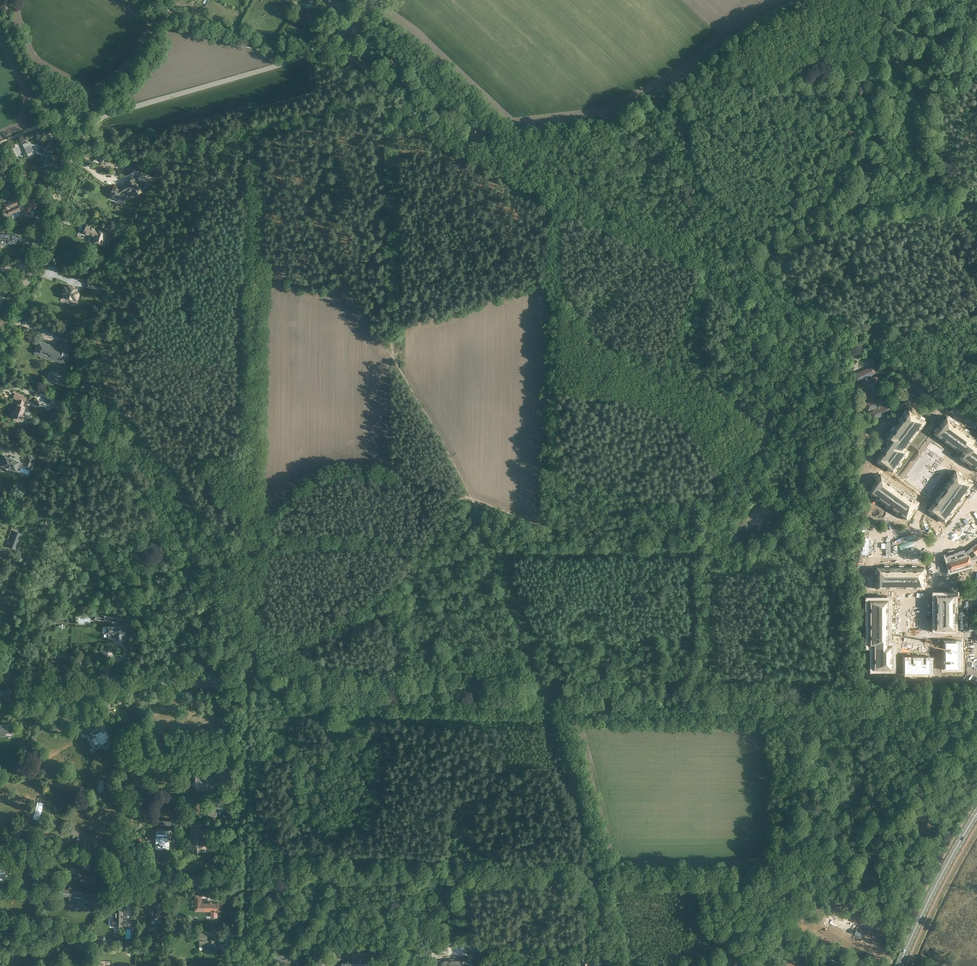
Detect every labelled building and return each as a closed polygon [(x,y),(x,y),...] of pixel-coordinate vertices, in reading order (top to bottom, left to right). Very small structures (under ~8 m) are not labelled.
[(301,16),(304,13),(303,11),(294,0),(286,0),(301,16)] [(317,20),(309,13),(303,18),(311,27),(312,25),(317,20)] [(27,142),(22,144),(27,154),(32,151),(36,153),(37,151),(43,153),(40,160),(45,162),(44,166),(48,168),(53,160),(54,159),(50,157),(52,152),(47,150),(47,151),(44,150),(45,148),(27,142)] [(140,172),(138,179),(144,181),(143,183),(144,183),(144,184),(144,185),(146,185),(147,185),(147,184),(148,185),(152,176),(140,172)] [(114,187),(109,194),(121,201),(126,194),(125,193),(131,190),(133,195),(141,191),(133,178),(126,182),(127,185),(119,189),(114,187)] [(18,198),(4,204),(7,209),(18,204),(17,202),(19,201),(18,198)] [(25,204),(24,207),(26,207),(25,211),(29,213),(31,207),(35,208),(36,204),(28,201),(26,205),(25,204)] [(18,204),(7,209),(9,215),(20,209),(18,204)] [(86,225),(83,232),(90,235),(90,236),(89,235),(88,240),(93,241),(101,244),(102,241),(103,241),(107,232),(106,232),(103,231),(96,228),(90,226),(88,225),(86,225)] [(3,244),(3,243),(16,243),(16,242),(21,242),(21,237),(16,237),(16,235),(10,235),(10,234),(0,234),(0,244),(3,244)] [(96,291),(98,285),(94,283),(93,286),(88,284),(87,288),(96,291)] [(67,287),(64,286),(61,293),(65,294),(64,297),(71,300),(72,298),(77,301),(80,294),(78,293),(79,291),(76,290),(77,288),(67,285),(67,287)] [(65,361),(67,355),(66,355),(69,346),(70,346),(72,340),(72,339),(71,338),(64,336),(63,336),(62,336),(62,337),(60,343),(60,344),(59,344),(57,349),(54,348),(53,348),(53,349),(50,348),(50,347),(50,346),(50,345),(49,345),(40,342),(39,342),(38,343),(36,348),(41,350),(41,351),(40,351),(39,353),(47,356),(47,355),(53,357),(53,358),(62,362),(63,362),(64,362),(64,361),(65,361)] [(877,375),(871,377),(871,375),(877,373),(873,365),(853,375),(856,382),(860,380),(861,382),(856,384),(859,391),(863,390),(868,402),(864,403),(868,411),(873,408),(874,410),(869,412),(873,419),(893,410),(890,403),(884,406),(883,404),(888,402),(885,394),(879,397),(874,385),(880,382),(877,375)] [(20,419),(25,407),(22,406),(24,402),(25,402),(26,398),(20,396),(20,395),(14,393),(13,398),(19,400),(17,404),(15,411),(12,410),(10,416),(20,419)] [(890,441),(877,460),(894,473),(894,472),(904,479),(935,437),(921,428),(922,428),(924,425),(924,424),(925,423),(925,422),(926,421),(909,408),(887,438),(890,441)] [(934,434),(936,435),(941,439),(942,437),(945,440),(944,441),(949,445),(954,448),(955,447),(963,452),(959,457),(976,470),(976,443),(975,442),(976,438),(947,416),(934,434)] [(42,454),(40,460),(43,461),(42,465),(45,466),(49,457),(42,454)] [(28,455),(25,464),(19,462),(20,461),(14,459),(15,458),(10,456),(10,457),(5,456),(4,458),(3,458),(1,462),(2,463),(1,465),(6,467),(6,469),(10,471),(11,469),(16,470),(19,464),(24,466),(23,467),(30,469),(34,457),(28,455)] [(933,503),(928,510),(946,523),(974,484),(957,471),(952,478),(953,479),(951,482),(949,481),(945,486),(947,487),(941,496),(940,495),(936,500),(937,501),(935,504),(933,503)] [(881,474),(868,492),(907,520),(920,502),(913,498),(912,499),(909,497),(910,495),(905,491),(904,493),(895,487),(897,485),(891,481),(890,483),(887,480),(888,479),(881,474)] [(946,557),(951,573),(976,565),(975,559),(976,559),(976,558),(976,544),(968,551),(968,552),(965,553),(965,551),(955,554),(954,550),(948,552),(950,556),(949,556),(949,557),(946,557)] [(83,561),(85,570),(92,570),(97,573),(98,577),(97,581),(94,584),(98,585),(100,578),(100,573),(96,569),(87,567),(87,562),(83,561)] [(925,567),(877,567),(877,589),(885,589),(885,587),(890,587),(890,589),(896,589),(896,587),(906,587),(906,589),(913,589),(913,587),(917,587),(917,589),(925,589),(925,567)] [(956,594),(935,594),(935,602),(937,602),(937,606),(935,606),(935,613),(936,613),(936,623),(935,623),(935,631),(956,631),(956,594)] [(890,598),(868,598),(868,646),(872,646),(872,670),(894,670),(894,643),(888,643),(888,639),(890,639),(890,632),(888,632),(888,628),(890,628),(890,622),(888,622),(888,617),(890,617),(890,611),(888,611),(888,606),(890,606),(890,598)] [(122,630),(121,630),(121,626),(106,626),(106,633),(109,633),(109,639),(121,639),(121,634),(122,634),(122,630)] [(962,639),(944,639),(944,640),(944,669),(944,670),(962,670),(962,639)] [(904,655),(903,655),(903,673),(934,673),(934,655),(932,655),(904,655)] [(6,696),(6,700),(12,700),(12,697),(13,697),(13,692),(13,691),(12,691),(12,688),(7,688),(7,689),(4,689),(4,691),(2,691),(2,690),(0,690),(0,695),(2,695),(2,693),(4,693),(3,696),(6,696)] [(12,729),(14,729),(15,723),(6,723),(6,725),(0,725),(0,735),(12,735),(12,729)] [(95,728),(91,731),(93,736),(92,737),(95,743),(97,742),(100,746),(102,745),(104,747),(105,748),(106,748),(107,748),(108,748),(108,747),(109,747),(109,746),(109,745),(109,744),(108,742),(111,740),(108,735),(105,730),(102,725),(101,725),(97,727),(98,728),(96,729),(95,728)] [(208,792),(212,790),(211,788),(219,783),(214,775),(209,779),(208,777),(206,777),(205,777),(204,775),(202,774),(200,775),(198,771),(192,774),(194,778),(195,778),(197,780),(193,783),(198,790),(201,789),(202,791),(206,789),(208,792)] [(212,801),(210,806),(218,808),(221,809),(223,804),(220,803),(212,801)] [(189,836),(189,840),(191,842),(191,843),(191,847),(192,849),(195,851),(208,851),(208,840),(200,840),(198,838),(198,827),(191,827),(191,835),(189,836)] [(168,848),(168,843),(167,843),(167,841),(168,841),(169,830),(156,830),(156,839),(158,839),(157,844),(156,844),(156,848),(168,848)] [(86,880),(94,882),(96,875),(88,873),(89,871),(86,871),(81,869),(82,864),(75,861),(73,867),(77,868),(76,871),(78,872),(76,877),(76,878),(83,880),(83,878),(87,879),(86,880)] [(1,884),(12,875),(1,863),(0,864),(0,883),(1,884)] [(70,895),(71,891),(60,888),(59,892),(64,899),(71,900),(76,907),(78,907),(81,908),(85,904),(86,903),(88,903),(89,899),(70,895)] [(195,906),(196,906),(196,911),(211,911),(211,915),(217,915),(217,912),(218,912),(218,911),(222,911),(223,903),(201,903),(201,895),(195,895),(195,906)] [(150,908),(149,912),(151,912),(151,919),(161,919),(161,911),(160,911),(160,901),(152,901),(152,908),(150,908)] [(132,920),(122,920),(122,917),(123,917),(123,908),(114,908),(114,920),(112,919),(112,926),(118,926),(118,924),(122,924),(122,926),(126,926),(126,927),(132,927),(132,920)] [(207,933),(200,933),(200,946),(207,946),(207,952),(217,952),(217,945),(218,945),(218,943),(216,943),(216,939),(207,939),(207,933)] [(354,955),(353,963),(342,963),(342,965),(365,965),(365,964),(363,964),(364,953),(358,953),(358,955),(354,955)] [(299,956),(275,955),(275,960),(294,961),(294,965),(299,965),(299,956)]
